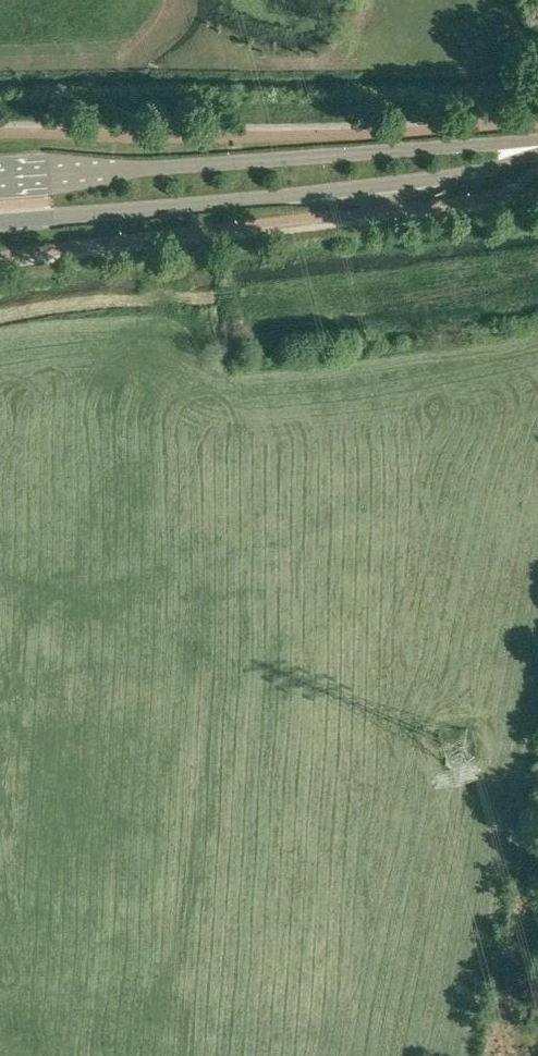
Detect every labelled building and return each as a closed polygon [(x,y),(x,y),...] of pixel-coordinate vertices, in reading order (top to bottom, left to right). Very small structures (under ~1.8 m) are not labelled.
[(530,1018),(537,1019),(537,998),(533,997),(530,1018)]
